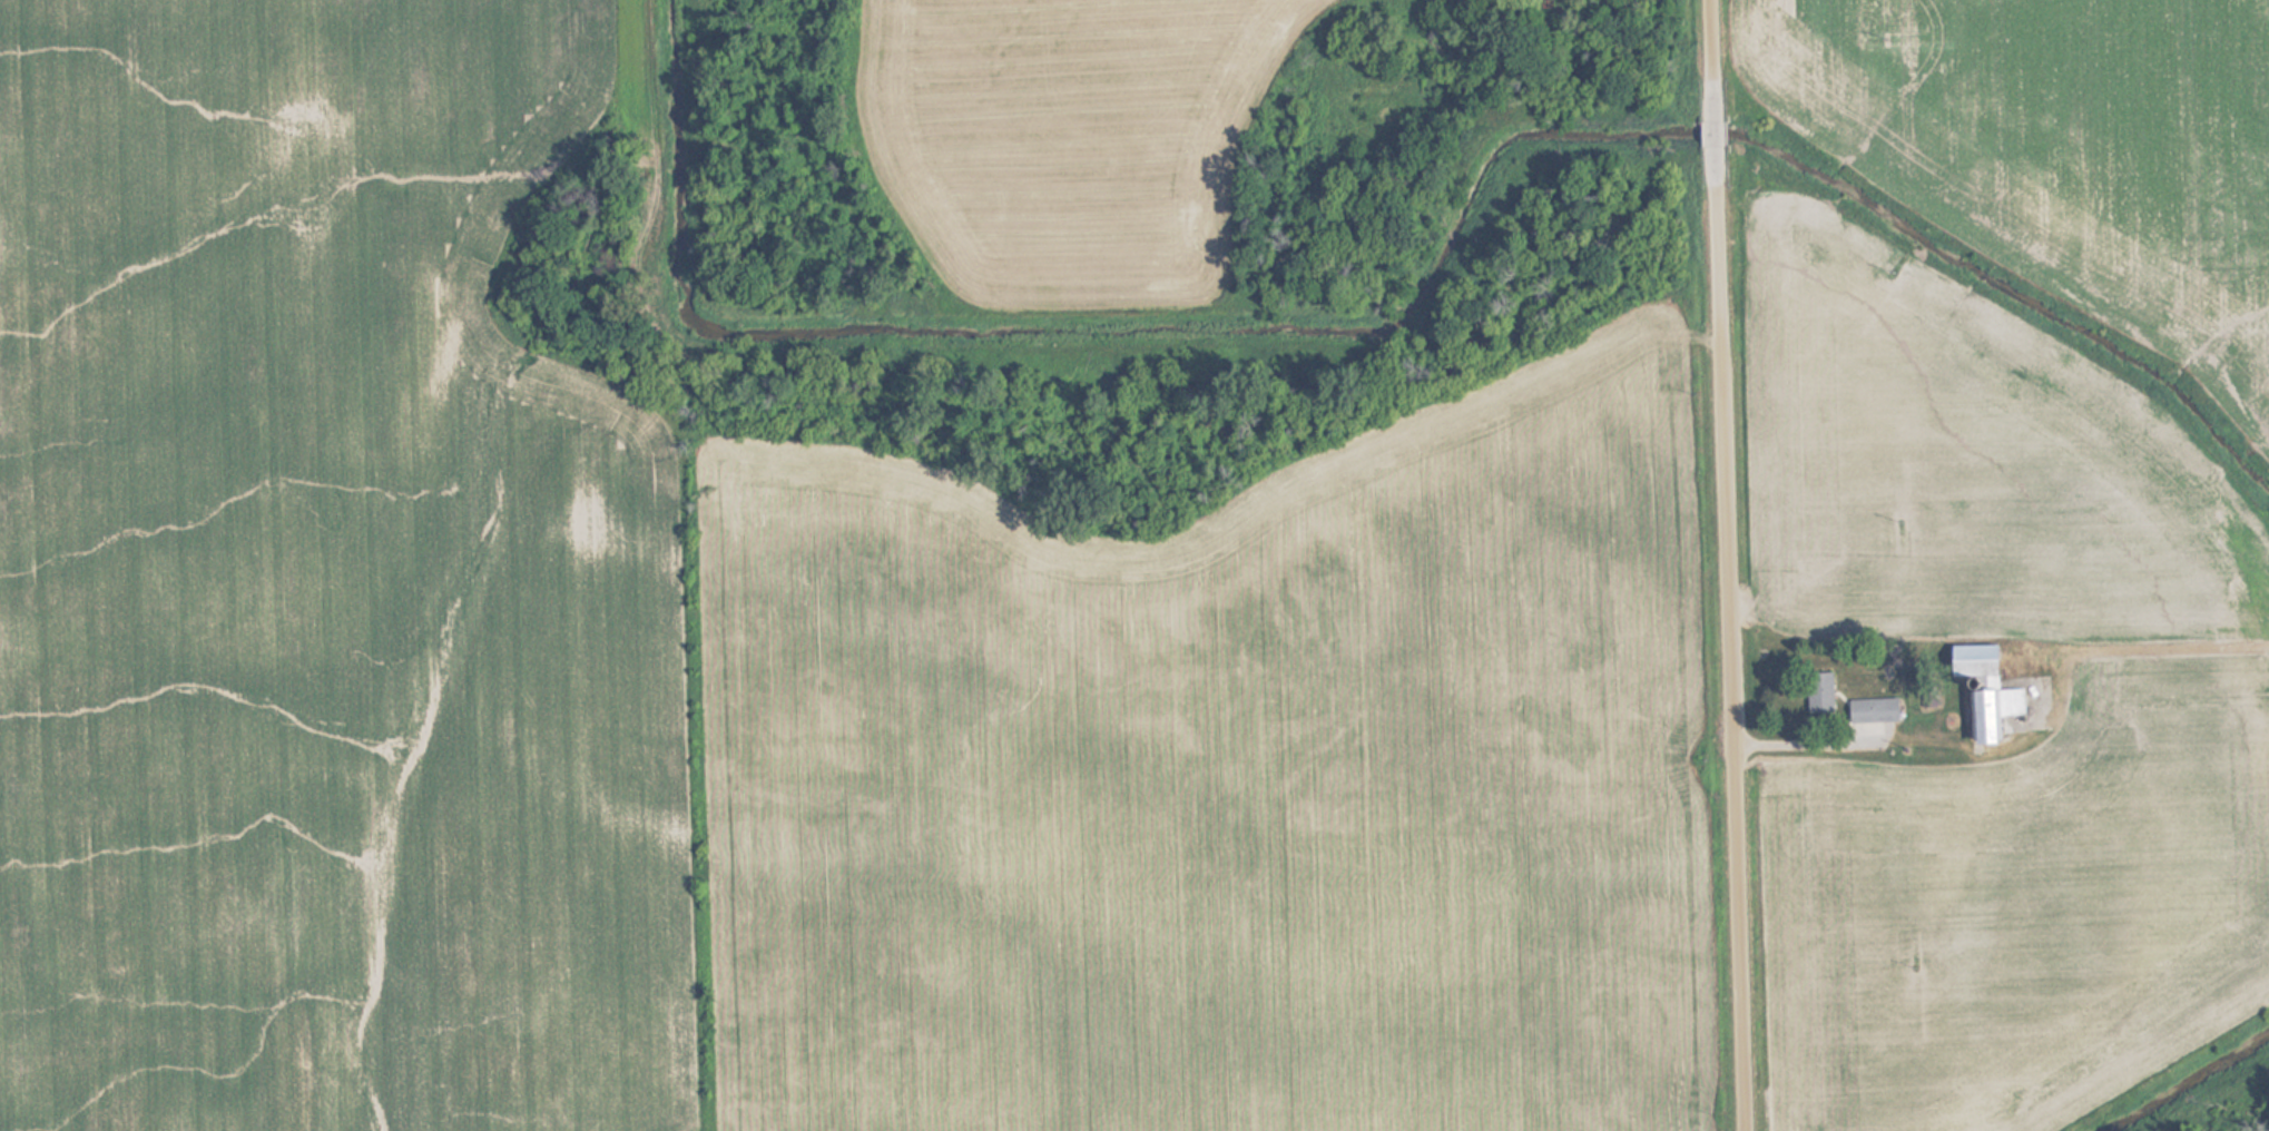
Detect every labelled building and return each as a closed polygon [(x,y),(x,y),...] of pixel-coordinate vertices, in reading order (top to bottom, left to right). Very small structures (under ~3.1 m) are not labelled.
[(1956,647),(1957,678),(1974,678),(1975,745),(2004,745),(2004,716),(2026,716),(2026,690),(2002,690),(2001,646),(1956,647)] [(1836,713),(1836,673),(1810,673),(1810,713),(1836,713)] [(1852,722),(1901,722),(1901,698),(1852,698),(1852,722)]
